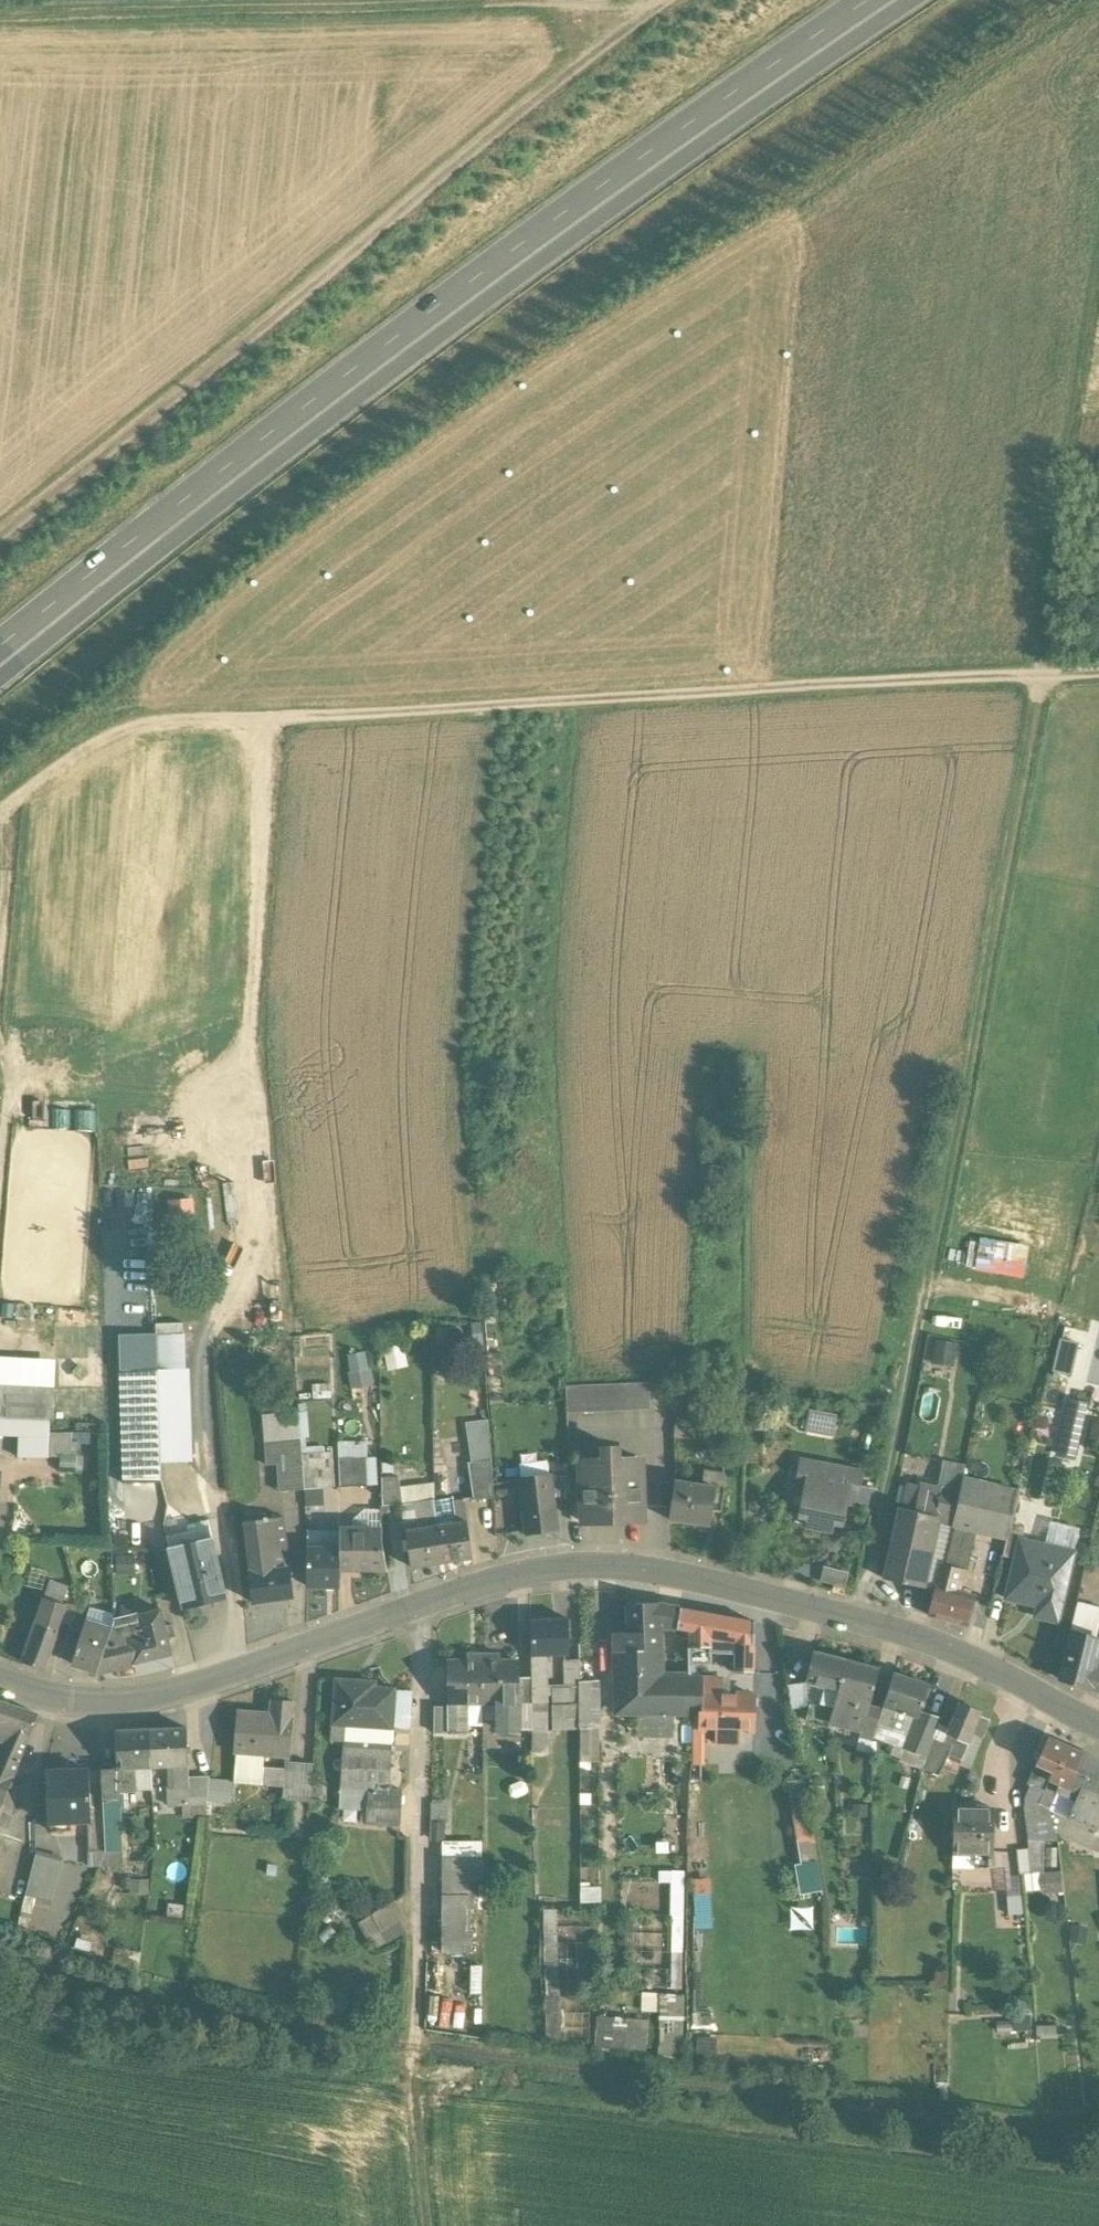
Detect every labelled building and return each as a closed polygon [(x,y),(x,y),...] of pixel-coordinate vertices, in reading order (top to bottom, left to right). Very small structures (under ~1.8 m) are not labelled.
[(193,1199),(171,1201),(173,1226),(195,1224),(193,1199)] [(973,1270),(1019,1277),(1023,1247),(978,1240),(973,1270)] [(81,1322),(55,1321),(54,1337),(97,1338),(98,1311),(82,1310),(81,1322)] [(157,1326),(157,1369),(158,1468),(190,1467),(189,1356),(186,1356),(185,1325),(157,1326)] [(956,1345),(937,1341),(934,1357),(953,1361),(956,1345)] [(390,1371),(408,1367),(405,1349),(387,1352),(390,1371)] [(358,1389),(373,1385),(365,1353),(350,1357),(358,1389)] [(486,1399),(502,1399),(501,1355),(485,1356),(486,1399)] [(0,1358),(0,1418),(54,1420),(56,1360),(0,1358)] [(157,1369),(119,1370),(122,1482),(160,1481),(158,1468),(157,1369)] [(648,1382),(565,1387),(567,1413),(649,1409),(648,1382)] [(1086,1404),(1068,1399),(1053,1455),(1072,1460),(1086,1404)] [(833,1436),(838,1416),(811,1410),(806,1429),(833,1436)] [(714,1415),(677,1411),(674,1437),(710,1442),(714,1415)] [(298,1413),(265,1416),(267,1441),(300,1437),(298,1413)] [(490,1421),(467,1423),(480,1499),(493,1498),(490,1421)] [(71,1435),(48,1435),(47,1457),(61,1457),(62,1455),(76,1454),(77,1443),(71,1442),(71,1435)] [(267,1441),(264,1441),(266,1465),(277,1464),(279,1492),(304,1490),(301,1454),(300,1437),(267,1441)] [(618,1448),(603,1448),(604,1460),(581,1461),(584,1522),(642,1519),(639,1458),(618,1459),(618,1448)] [(332,1452),(301,1454),(304,1490),(322,1488),(335,1487),(332,1452)] [(366,1455),(338,1457),(340,1491),(368,1489),(366,1455)] [(863,1471),(801,1459),(798,1473),(807,1475),(799,1515),(808,1517),(807,1526),(831,1531),(833,1521),(843,1524),(851,1484),(860,1486),(863,1471)] [(965,1466),(942,1462),(937,1491),(941,1492),(959,1495),(962,1480),(965,1466)] [(551,1498),(550,1477),(520,1480),(523,1502),(538,1499),(551,1498)] [(383,1506),(402,1504),(400,1486),(399,1478),(381,1478),(383,1506)] [(1017,1493),(962,1480),(959,1495),(954,1523),(970,1527),(1006,1536),(1009,1527),(1011,1517),(1017,1493)] [(724,1488),(675,1481),(669,1520),(709,1526),(712,1508),(721,1509),(724,1488)] [(433,1483),(400,1486),(402,1504),(416,1502),(434,1501),(433,1483)] [(937,1491),(907,1484),(901,1509),(936,1516),(941,1492),(937,1491)] [(322,1488),(304,1490),(305,1507),(323,1506),(322,1488)] [(959,1495),(941,1492),(936,1516),(935,1521),(955,1525),(955,1524),(954,1523),(959,1495)] [(538,1499),(523,1502),(527,1533),(555,1530),(551,1498),(538,1499)] [(437,1526),(434,1501),(416,1502),(419,1529),(437,1526)] [(456,1524),(437,1526),(442,1563),(472,1559),(464,1501),(453,1502),(456,1524)] [(437,1526),(419,1529),(416,1502),(402,1504),(411,1567),(442,1563),(437,1526)] [(901,1509),(900,1509),(884,1579),(920,1587),(935,1521),(936,1516),(901,1509)] [(283,1517),(244,1521),(250,1571),(249,1571),(253,1603),(292,1598),(288,1569),(289,1569),(283,1517)] [(1026,1520),(1011,1517),(1009,1527),(1023,1530),(1026,1520)] [(955,1525),(935,1521),(920,1587),(934,1590),(941,1566),(944,1567),(955,1525)] [(1053,1523),(1047,1546),(1073,1552),(1078,1529),(1053,1523)] [(970,1527),(955,1524),(955,1525),(944,1567),(960,1571),(970,1527)] [(1023,1530),(1009,1527),(1006,1536),(1002,1557),(1013,1559),(1018,1539),(1021,1540),(1023,1530)] [(340,1533),(307,1532),(306,1549),(340,1549),(340,1533)] [(380,1533),(340,1533),(340,1549),(339,1570),(386,1570),(380,1541),(380,1533)] [(212,1536),(167,1547),(182,1607),(226,1596),(212,1536)] [(1021,1540),(1018,1539),(1013,1559),(1004,1598),(1037,1606),(1034,1616),(1057,1622),(1073,1552),(1047,1546),(1021,1540)] [(339,1570),(340,1549),(306,1549),(306,1586),(339,1586),(339,1570)] [(134,1557),(114,1557),(113,1574),(133,1574),(134,1557)] [(975,1596),(955,1591),(960,1571),(944,1567),(941,1566),(934,1590),(928,1615),(968,1626),(975,1596)] [(849,1573),(825,1567),(822,1580),(846,1585),(849,1573)] [(50,1585),(37,1623),(56,1629),(69,1633),(71,1628),(77,1611),(61,1606),(66,1591),(50,1585)] [(79,1605),(77,1611),(71,1628),(82,1632),(86,1622),(87,1622),(91,1609),(79,1605)] [(658,1605),(627,1605),(628,1632),(628,1650),(658,1649),(657,1632),(658,1632),(658,1628),(658,1605)] [(679,1608),(658,1605),(658,1628),(677,1629),(679,1608)] [(756,1623),(679,1608),(677,1629),(689,1632),(690,1650),(712,1649),(711,1639),(736,1644),(735,1673),(755,1674),(756,1623)] [(161,1609),(138,1614),(142,1635),(143,1638),(145,1638),(150,1660),(171,1655),(167,1637),(165,1626),(161,1609)] [(1069,1632),(1098,1640),(1098,1617),(1074,1611),(1069,1632)] [(130,1638),(126,1619),(114,1621),(111,1630),(106,1644),(105,1644),(104,1648),(131,1642),(130,1638)] [(568,1620),(529,1621),(531,1668),(531,1689),(547,1688),(546,1656),(568,1655),(568,1620)] [(87,1622),(86,1622),(82,1632),(81,1636),(71,1663),(97,1672),(104,1648),(105,1644),(106,1644),(111,1630),(87,1622)] [(56,1629),(37,1623),(23,1661),(43,1668),(56,1629)] [(172,1624),(165,1626),(167,1637),(175,1636),(172,1624)] [(82,1632),(71,1628),(69,1633),(81,1636),(82,1632)] [(628,1650),(628,1632),(613,1632),(614,1651),(628,1650)] [(1069,1632),(1057,1678),(1089,1686),(1088,1689),(1091,1690),(1098,1656),(1098,1640),(1069,1632)] [(142,1635),(130,1638),(131,1642),(135,1663),(150,1660),(145,1638),(143,1638),(142,1635)] [(131,1642),(104,1648),(97,1672),(135,1663),(131,1642)] [(658,1649),(628,1650),(628,1676),(628,1694),(664,1694),(664,1677),(658,1677),(658,1649)] [(689,1666),(712,1665),(712,1649),(690,1650),(689,1666)] [(628,1650),(614,1651),(614,1678),(628,1676),(628,1650)] [(846,1662),(813,1653),(808,1674),(805,1683),(824,1689),(838,1692),(846,1662)] [(483,1655),(466,1655),(466,1662),(447,1662),(447,1703),(467,1703),(483,1703),(483,1655)] [(519,1663),(500,1663),(500,1655),(483,1655),(483,1703),(498,1703),(519,1703),(519,1695),(519,1668),(519,1663)] [(1091,1690),(1098,1693),(1098,1656),(1091,1690)] [(579,1660),(553,1660),(553,1727),(579,1727),(579,1679),(579,1660)] [(878,1671),(846,1662),(838,1692),(869,1701),(878,1671)] [(531,1668),(519,1668),(519,1695),(531,1695),(531,1689),(531,1668)] [(805,1683),(808,1674),(787,1678),(792,1707),(810,1703),(805,1683)] [(927,1686),(893,1674),(887,1691),(882,1705),(917,1717),(922,1702),(927,1686)] [(628,1676),(614,1678),(615,1714),(687,1716),(687,1704),(703,1704),(703,1680),(687,1678),(664,1677),(664,1694),(628,1694),(628,1676)] [(603,1679),(579,1679),(579,1727),(604,1726),(603,1679)] [(396,1689),(356,1687),(357,1681),(335,1680),(332,1740),(344,1741),(345,1741),(345,1739),(346,1726),(393,1729),(396,1689)] [(722,1680),(703,1680),(703,1704),(701,1714),(701,1730),(718,1730),(717,1745),(739,1746),(739,1731),(754,1732),(753,1695),(722,1695),(722,1680)] [(838,1692),(824,1689),(820,1706),(833,1709),(838,1692)] [(869,1701),(838,1692),(833,1709),(830,1722),(860,1731),(861,1731),(868,1708),(869,1701)] [(271,1714),(239,1711),(234,1753),(264,1756),(286,1759),(289,1759),(294,1703),(273,1700),(271,1714)] [(1,1702),(0,1706),(0,1740),(3,1742),(2,1744),(23,1752),(37,1715),(1,1702)] [(917,1717),(911,1731),(917,1733),(915,1738),(931,1744),(932,1741),(944,1710),(922,1702),(917,1717)] [(981,1712),(958,1702),(946,1733),(945,1735),(968,1744),(971,1734),(978,1718),(979,1716),(981,1712)] [(467,1703),(447,1703),(447,1707),(447,1733),(467,1733),(467,1727),(467,1703)] [(483,1703),(467,1703),(467,1727),(483,1727),(483,1703)] [(519,1703),(498,1703),(498,1730),(519,1730),(519,1703)] [(820,1706),(810,1703),(806,1718),(829,1724),(830,1722),(833,1709),(820,1706)] [(703,1704),(687,1704),(687,1716),(701,1714),(703,1704)] [(447,1707),(434,1707),(433,1733),(447,1733),(447,1707)] [(880,1711),(868,1708),(861,1731),(860,1731),(859,1735),(870,1739),(876,1723),(880,1711)] [(990,1720),(979,1716),(978,1718),(971,1734),(982,1739),(990,1720)] [(909,1736),(876,1723),(870,1739),(923,1758),(931,1744),(915,1738),(917,1733),(911,1731),(909,1736)] [(186,1728),(149,1729),(151,1767),(173,1766),(188,1765),(186,1728)] [(149,1729),(115,1731),(117,1769),(118,1791),(118,1792),(136,1791),(135,1768),(151,1767),(149,1729)] [(946,1733),(940,1731),(937,1738),(943,1740),(945,1735),(946,1733)] [(968,1744),(945,1735),(943,1740),(946,1741),(945,1744),(965,1751),(968,1744)] [(374,1739),(366,1740),(345,1739),(345,1741),(344,1741),(341,1788),(368,1790),(368,1789),(394,1790),(390,1784),(392,1742),(384,1739),(374,1739)] [(1083,1754),(1047,1739),(1036,1765),(1053,1772),(1049,1780),(1060,1785),(1069,1788),(1083,1754)] [(943,1740),(942,1744),(941,1747),(939,1752),(961,1760),(965,1751),(945,1744),(946,1741),(943,1740)] [(2,1744),(0,1750),(0,1772),(14,1777),(23,1752),(2,1744)] [(939,1752),(941,1747),(931,1744),(923,1758),(935,1762),(939,1752)] [(1083,1754),(1069,1788),(1068,1789),(1079,1794),(1096,1801),(1097,1799),(1098,1795),(1098,1761),(1083,1754)] [(286,1759),(285,1766),(284,1785),(283,1798),(310,1800),(313,1761),(289,1759),(286,1759)] [(188,1781),(188,1765),(173,1766),(173,1783),(168,1783),(168,1789),(182,1789),(181,1784),(188,1784),(188,1781)] [(262,1783),(284,1785),(285,1766),(264,1765),(262,1783)] [(1053,1772),(1036,1765),(1028,1784),(1031,1785),(1044,1792),(1049,1780),(1053,1772)] [(101,1769),(88,1770),(88,1781),(89,1806),(103,1805),(101,1769)] [(117,1769),(101,1769),(103,1805),(104,1815),(120,1814),(119,1798),(118,1792),(118,1791),(117,1769)] [(88,1770),(44,1772),(47,1822),(50,1822),(69,1822),(88,1821),(90,1821),(89,1806),(88,1781),(88,1770)] [(4,1804),(14,1777),(0,1772),(0,1803),(4,1804)] [(809,1800),(805,1777),(790,1780),(806,1862),(820,1860),(813,1821),(809,1800)] [(234,1781),(210,1779),(207,1800),(233,1802),(234,1781)] [(1060,1785),(1049,1780),(1044,1792),(1038,1805),(1041,1806),(1049,1809),(1056,1794),(1060,1785)] [(188,1781),(188,1784),(189,1788),(186,1788),(187,1805),(188,1822),(203,1821),(204,1817),(209,1781),(188,1781)] [(189,1788),(188,1784),(181,1784),(182,1789),(168,1789),(169,1806),(187,1805),(186,1788),(189,1788)] [(1044,1792),(1031,1785),(1025,1798),(1025,1810),(1037,1817),(1041,1806),(1038,1805),(1044,1792)] [(1069,1788),(1060,1785),(1056,1794),(1070,1800),(1076,1802),(1079,1794),(1068,1789),(1069,1788)] [(368,1790),(341,1788),(340,1806),(367,1808),(367,1806),(368,1790)] [(394,1790),(368,1789),(368,1790),(367,1806),(402,1808),(403,1791),(394,1790)] [(1056,1794),(1049,1809),(1063,1815),(1067,1806),(1070,1800),(1056,1794)] [(1067,1806),(1090,1816),(1084,1831),(1094,1835),(1098,1825),(1098,1800),(1097,1799),(1096,1801),(1079,1794),(1076,1802),(1070,1800),(1067,1806)] [(809,1800),(813,1821),(825,1819),(821,1798),(809,1800)] [(870,1803),(853,1803),(853,1814),(870,1814),(870,1803)] [(103,1805),(89,1806),(90,1821),(88,1821),(89,1838),(105,1838),(104,1815),(103,1805)] [(402,1808),(367,1806),(367,1808),(365,1826),(401,1828),(402,1808)] [(1041,1806),(1037,1817),(1053,1824),(1049,1809),(1041,1806)] [(1061,1821),(1062,1821),(1084,1831),(1090,1816),(1067,1806),(1063,1815),(1061,1821)] [(993,1810),(952,1809),(951,1854),(969,1854),(992,1855),(993,1810)] [(1061,1821),(1063,1815),(1049,1809),(1053,1824),(1059,1827),(1062,1821),(1061,1821)] [(1037,1817),(1025,1810),(1025,1846),(1058,1846),(1056,1833),(1053,1824),(1037,1817)] [(120,1814),(104,1815),(105,1838),(105,1850),(105,1852),(120,1851),(122,1851),(120,1814)] [(69,1822),(50,1822),(51,1833),(69,1832),(69,1822)] [(442,1824),(433,1823),(432,1840),(442,1840),(442,1824)] [(105,1838),(89,1838),(90,1851),(105,1850),(105,1838)] [(1031,1872),(1029,1847),(1016,1849),(1020,1874),(1031,1872)] [(1016,1849),(1004,1850),(1009,1898),(1021,1897),(1016,1849)] [(105,1850),(90,1851),(91,1867),(99,1866),(105,1852),(105,1850)] [(120,1851),(105,1852),(99,1866),(121,1866),(120,1851)] [(969,1854),(951,1854),(951,1870),(968,1870),(969,1854)] [(56,1860),(36,1855),(26,1893),(47,1899),(56,1860)] [(470,1858),(442,1858),(442,1952),(470,1952),(470,1881),(470,1858)] [(483,1881),(483,1858),(470,1858),(470,1881),(483,1881)] [(670,1884),(670,1986),(682,1986),(683,1869),(657,1869),(657,1884),(670,1884)] [(1043,1873),(1045,1893),(1063,1891),(1060,1870),(1043,1873)] [(692,1879),(694,1927),(709,1927),(707,1879),(692,1879)] [(136,1881),(120,1880),(119,1893),(135,1894),(136,1881)] [(396,1901),(359,1923),(371,1942),(373,1941),(378,1950),(385,1945),(405,1934),(399,1923),(405,1919),(396,1901)] [(1089,1928),(1074,1924),(1070,1940),(1085,1944),(1089,1928)] [(683,2057),(684,1992),(641,1992),(641,2012),(659,2012),(658,2056),(683,2057)] [(647,2052),(657,2052),(658,2015),(648,2015),(647,2052)] [(595,2016),(593,2051),(645,2053),(647,2017),(595,2016)] [(997,2020),(998,2032),(1030,2030),(1029,2018),(997,2020)]
